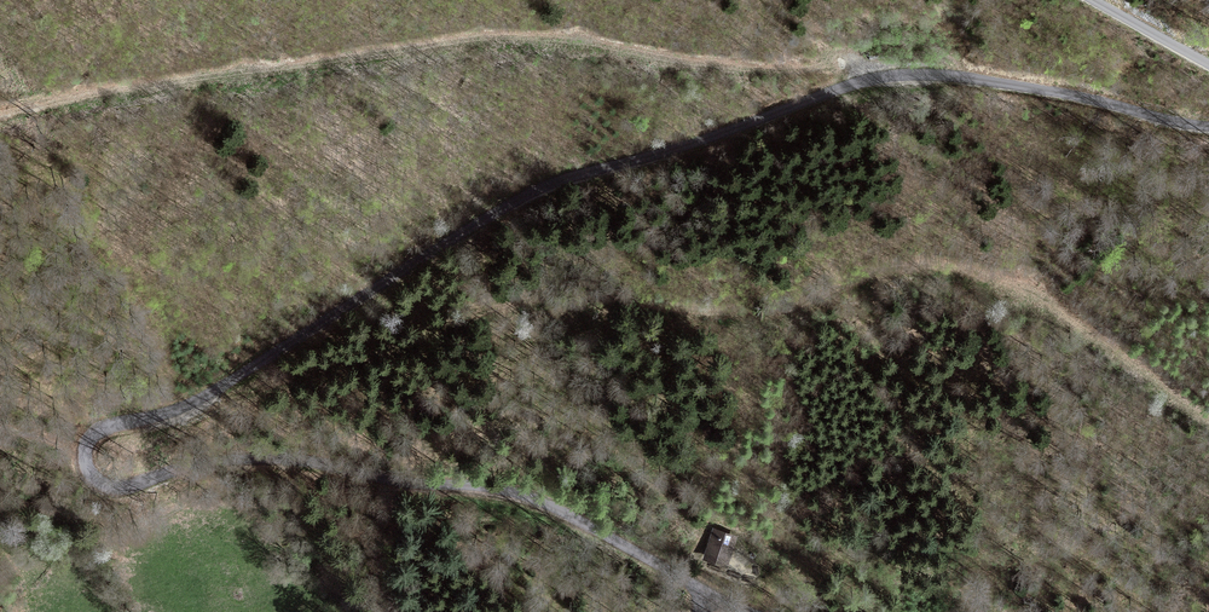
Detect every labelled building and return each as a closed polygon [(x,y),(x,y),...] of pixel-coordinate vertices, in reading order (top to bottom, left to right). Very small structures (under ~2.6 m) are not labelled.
[(737,536),(712,528),(701,560),(726,568),(737,536)]
